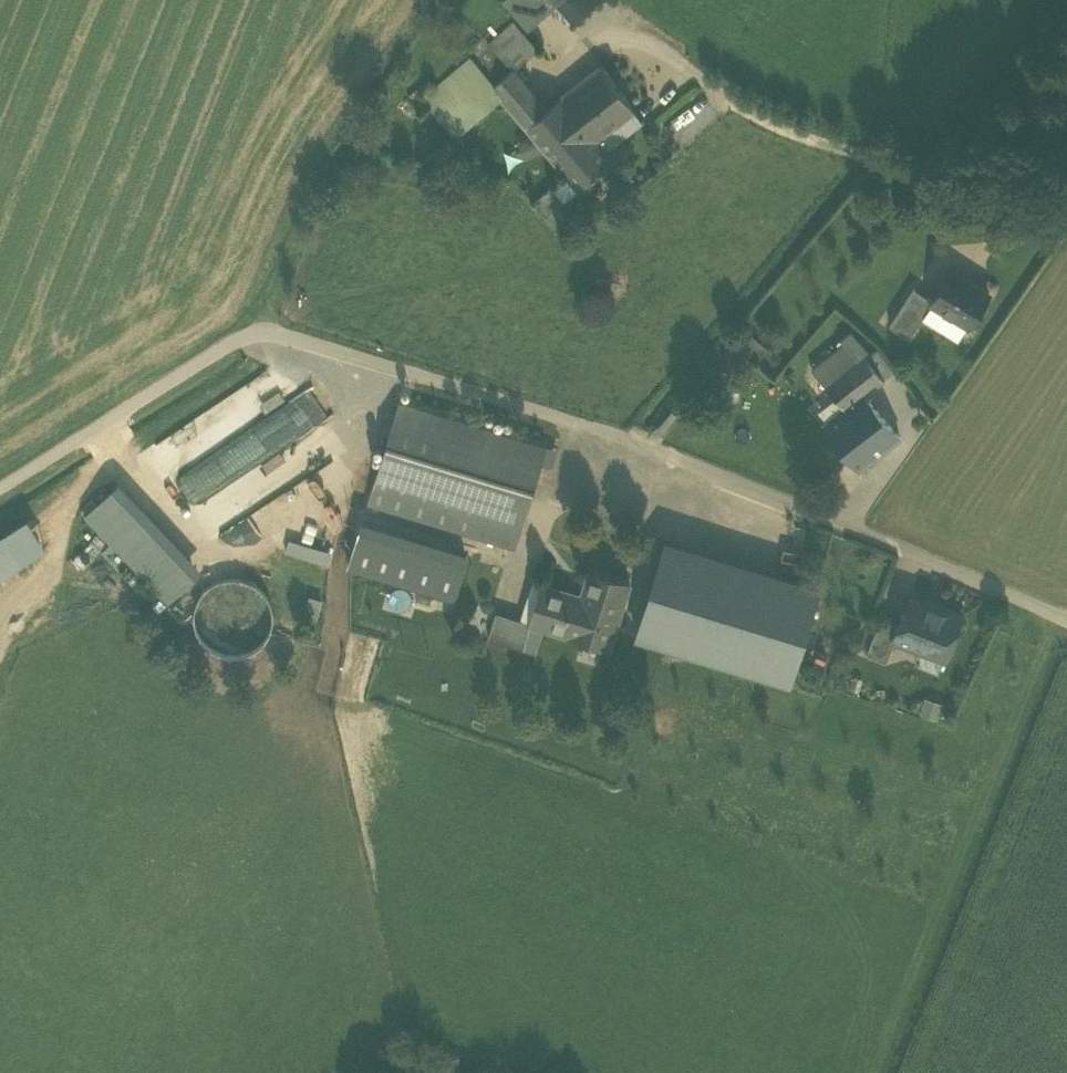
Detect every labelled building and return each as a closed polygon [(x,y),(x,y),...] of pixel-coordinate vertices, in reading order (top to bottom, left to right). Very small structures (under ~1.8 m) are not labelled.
[(559,4),(556,1),(546,11),(536,0),(506,0),(503,3),(529,32),(548,14),(559,4)] [(556,1),(555,0),(536,0),(546,11),(556,1)] [(556,1),(559,4),(572,18),(593,0),(555,0),(556,1)] [(488,45),(511,72),(512,73),(536,51),(512,23),(488,45)] [(422,97),(455,138),(502,99),(492,87),(467,58),(422,97)] [(567,176),(578,189),(612,160),(605,152),(610,148),(641,122),(600,68),(545,112),(526,127),(537,140),(547,152),(567,176)] [(528,92),(512,73),(511,72),(492,87),(502,99),(509,108),(528,92)] [(509,108),(520,121),(539,105),(528,92),(509,108)] [(545,112),(539,105),(520,121),(526,127),(545,112)] [(525,162),(547,152),(537,140),(519,148),(525,162)] [(579,190),(578,189),(567,176),(552,188),(564,203),(579,190)] [(533,204),(546,219),(559,207),(564,203),(552,188),(533,204)] [(932,302),(946,311),(938,324),(959,337),(967,324),(968,325),(989,293),(965,278),(951,270),(932,299),(931,301),(932,302)] [(890,325),(909,338),(923,315),(924,315),(932,302),(931,301),(932,299),(914,287),(890,325)] [(924,315),(938,324),(946,311),(932,302),(924,315)] [(861,349),(866,355),(871,352),(851,331),(840,340),(842,343),(844,342),(855,354),(859,350),(861,349)] [(811,370),(825,386),(858,358),(855,354),(844,342),(842,343),(811,370)] [(878,347),(871,352),(866,355),(865,356),(884,380),(894,371),(878,347)] [(859,350),(855,354),(858,358),(825,386),(836,398),(844,408),(861,393),(865,397),(884,380),(865,356),(866,355),(861,349),(859,350)] [(199,419),(200,434),(208,434),(207,426),(222,425),(230,420),(238,420),(243,426),(257,416),(258,427),(233,445),(233,468),(221,477),(222,488),(198,505),(198,514),(210,530),(227,529),(279,491),(277,419),(261,420),(278,407),(277,372),(266,372),(201,419),(199,419)] [(278,375),(279,401),(294,401),(294,374),(278,375)] [(821,427),(860,473),(900,438),(865,397),(861,393),(844,408),(826,423),(821,427)] [(817,413),(826,423),(844,408),(836,398),(817,413)] [(399,403),(373,490),(500,528),(494,545),(516,552),(542,467),(547,448),(399,403)] [(270,464),(290,490),(344,449),(324,422),(270,464)] [(175,460),(178,445),(158,440),(152,470),(182,477),(186,462),(175,460)] [(547,448),(542,467),(552,470),(558,451),(547,448)] [(84,518),(167,607),(198,578),(115,489),(84,518)] [(368,507),(494,545),(500,528),(373,490),(368,507)] [(0,541),(0,581),(47,550),(29,522),(0,541)] [(360,530),(348,570),(454,602),(466,562),(360,530)] [(333,556),(289,543),(285,556),(329,569),(333,556)] [(665,544),(636,640),(789,687),(819,591),(665,544)] [(582,646),(609,654),(630,586),(590,574),(582,599),(542,587),(530,626),(529,627),(531,628),(544,632),(582,644),(582,646)] [(250,585),(235,581),(219,584),(206,592),(196,604),(193,619),(195,635),(203,648),(216,657),(231,661),(247,659),(260,651),(269,638),(273,623),(271,608),(262,594),(250,585)] [(532,584),(520,624),(530,626),(542,587),(532,584)] [(924,652),(944,660),(946,656),(951,653),(955,643),(953,637),(961,616),(940,607),(939,611),(910,599),(900,624),(894,640),(895,640),(924,652)] [(488,642),(523,653),(531,628),(529,627),(530,626),(520,624),(496,616),(488,642)] [(866,655),(886,663),(895,640),(894,640),(900,624),(882,617),(866,655)] [(531,628),(523,653),(536,657),(544,632),(531,628)] [(938,674),(944,660),(924,652),(918,666),(938,674)] [(924,697),(919,714),(939,720),(944,704),(924,697)]
